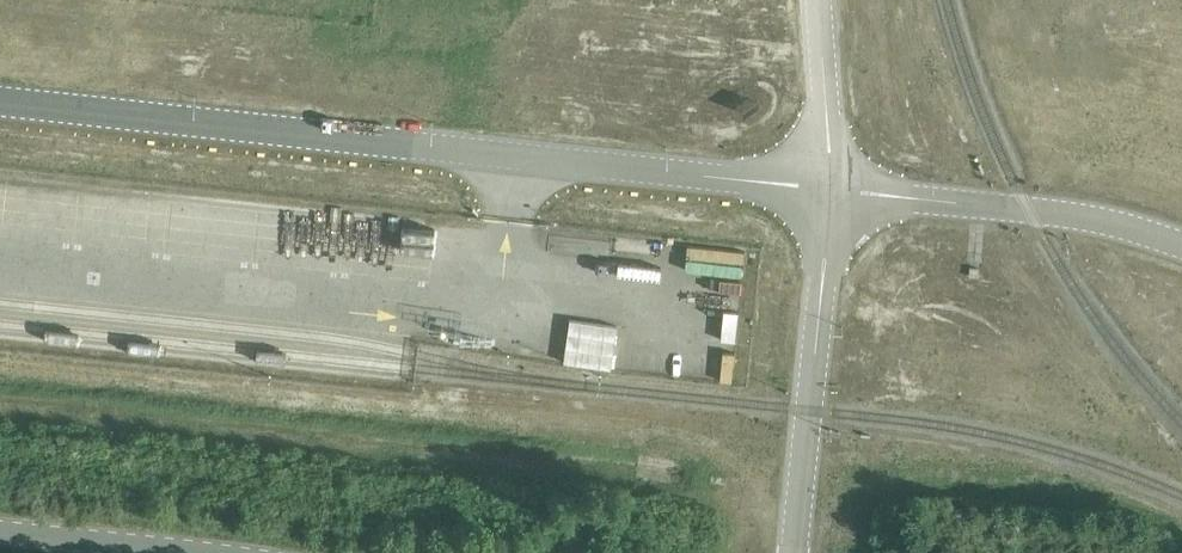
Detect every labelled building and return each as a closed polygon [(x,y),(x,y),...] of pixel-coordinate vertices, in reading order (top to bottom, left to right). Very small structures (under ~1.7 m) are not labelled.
[(666,340),(664,367),(736,372),(741,309),(667,304),(667,308),(654,308),(652,339),(666,340)] [(570,320),(564,362),(588,366),(610,369),(616,327),(593,324),(570,320)]
